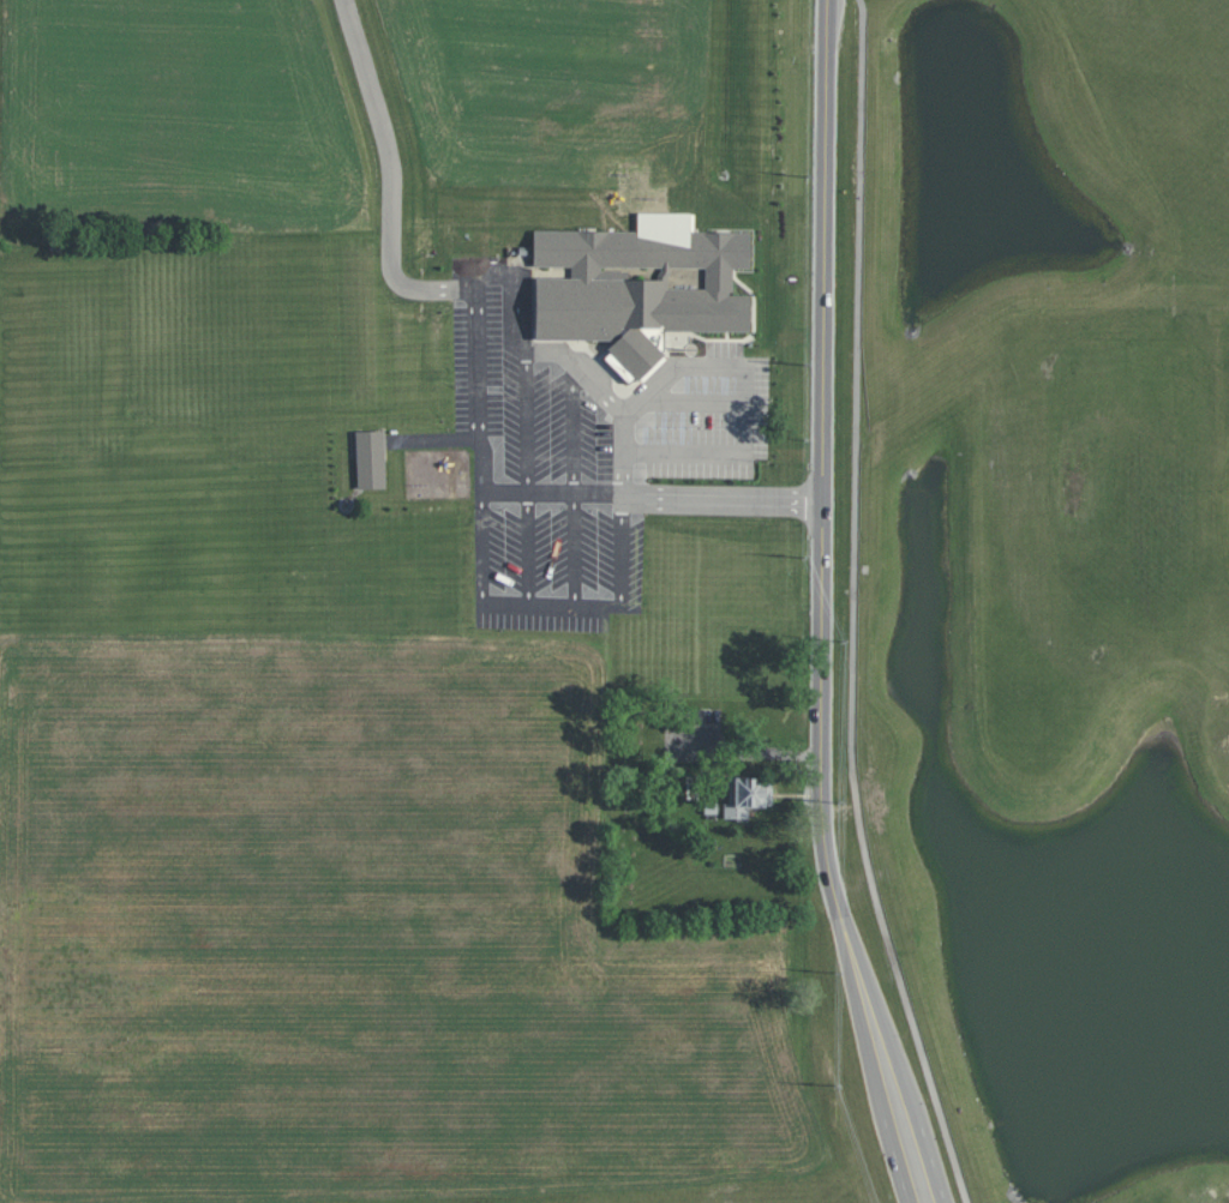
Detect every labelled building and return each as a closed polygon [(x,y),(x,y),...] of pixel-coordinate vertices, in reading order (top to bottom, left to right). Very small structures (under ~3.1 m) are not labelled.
[(535,339),(617,340),(608,348),(639,380),(665,355),(663,352),(663,331),(750,332),(751,295),(728,295),(733,291),(733,268),(750,268),(751,233),(694,232),(695,215),(692,213),(638,212),(637,228),(634,231),(533,230),(533,266),(571,266),(571,278),(536,278),(535,339)] [(628,382),(634,378),(612,353),(606,358),(628,382)] [(356,431),(357,489),(386,488),(384,430),(356,431)] [(749,819),(749,807),(773,807),(774,779),(729,778),(729,803),(724,803),(724,819),(749,819)]
